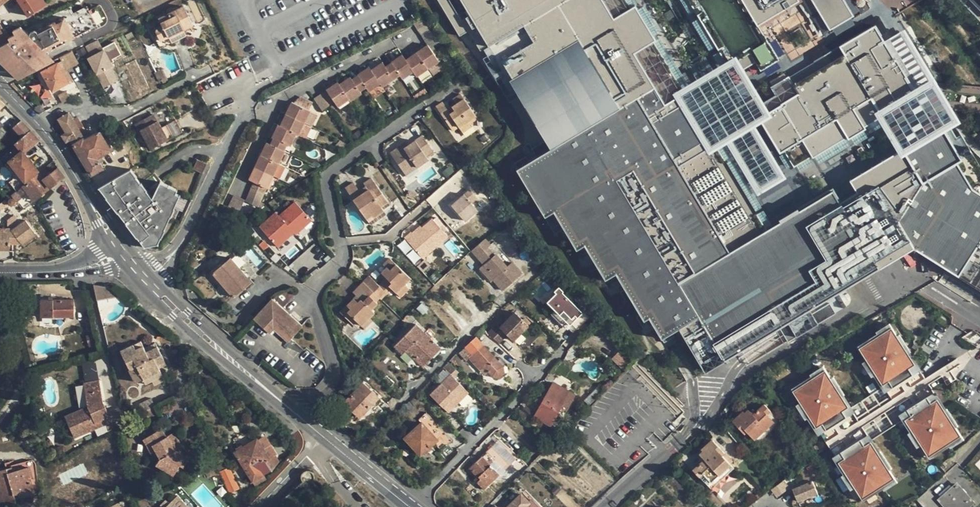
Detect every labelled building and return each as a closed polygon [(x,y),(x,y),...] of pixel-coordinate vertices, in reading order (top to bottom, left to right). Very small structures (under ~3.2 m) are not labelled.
[(43,0),(17,0),(28,17),(46,5),(43,0)] [(440,5),(459,36),(468,31),(480,51),(488,46),(545,141),(531,149),(536,156),(528,161),(525,156),(514,163),(517,168),(515,169),(554,234),(563,229),(576,250),(579,249),(583,255),(588,252),(605,280),(606,280),(609,286),(619,280),(624,289),(620,292),(626,302),(630,300),(643,321),(645,320),(648,327),(652,325),(661,339),(662,339),(664,343),(669,340),(674,337),(672,333),(679,329),(687,342),(688,341),(706,371),(779,327),(783,335),(787,342),(796,337),(791,327),(811,315),(817,324),(835,313),(829,303),(812,314),(809,309),(878,268),(858,234),(861,232),(845,204),(842,205),(832,189),(766,228),(765,227),(766,226),(758,212),(757,213),(755,210),(756,209),(748,195),(747,196),(745,193),(746,192),(737,178),(736,179),(735,176),(736,176),(727,161),(726,162),(724,159),(725,158),(717,145),(716,145),(715,143),(712,145),(710,141),(707,137),(701,140),(680,105),(686,102),(682,94),(684,92),(653,41),(655,39),(635,5),(631,7),(627,0),(448,0),(440,5)] [(721,56),(727,66),(732,64),(737,73),(755,62),(760,71),(779,59),(758,25),(798,0),(688,0),(721,56)] [(830,30),(853,15),(844,0),(812,0),(830,30)] [(979,10),(979,0),(970,0),(979,10)] [(164,27),(162,27),(156,30),(161,40),(184,29),(192,25),(184,8),(160,20),(164,27)] [(11,72),(47,54),(78,38),(68,17),(31,35),(19,28),(12,31),(14,36),(7,39),(9,42),(1,46),(0,46),(0,62),(3,65),(11,72)] [(424,20),(413,26),(416,31),(427,25),(424,20)] [(884,41),(874,25),(838,46),(839,47),(789,77),(788,76),(770,87),(775,95),(757,106),(762,115),(758,117),(780,152),(784,150),(794,166),(811,156),(812,157),(847,137),(848,139),(865,128),(864,126),(917,95),(914,88),(896,58),(895,59),(884,41)] [(1,46),(9,42),(7,39),(0,26),(0,46),(1,46)] [(187,36),(184,29),(161,40),(156,30),(155,28),(151,29),(160,49),(187,36)] [(904,29),(884,41),(895,59),(896,58),(914,88),(917,95),(937,83),(904,29)] [(431,30),(420,36),(423,41),(434,35),(431,30)] [(434,35),(423,41),(426,46),(427,47),(438,40),(434,35)] [(89,58),(103,50),(99,42),(85,49),(89,58)] [(122,57),(115,44),(103,50),(89,58),(104,87),(117,80),(110,67),(112,66),(111,63),(122,57)] [(427,47),(426,46),(416,54),(426,69),(437,62),(427,47)] [(61,62),(66,69),(77,63),(71,53),(60,59),(61,62)] [(19,79),(55,61),(47,54),(11,72),(19,79)] [(412,72),(415,77),(426,69),(416,54),(405,61),(412,72)] [(398,75),(401,79),(412,72),(405,61),(401,56),(390,64),(398,75)] [(689,67),(698,83),(715,73),(705,57),(689,67)] [(71,81),(66,69),(61,62),(58,64),(67,83),(71,81)] [(67,83),(58,64),(43,72),(52,91),(67,83)] [(398,75),(390,64),(383,68),(380,64),(370,71),(378,84),(381,87),(398,75)] [(364,88),(367,92),(378,84),(370,71),(367,68),(356,76),(364,88)] [(161,69),(155,72),(159,81),(165,78),(161,69)] [(349,78),(338,85),(347,99),(349,101),(359,94),(358,92),(364,88),(356,76),(350,80),(349,78)] [(165,78),(159,81),(162,87),(168,83),(165,78)] [(87,91),(97,86),(93,80),(83,85),(87,91)] [(325,91),(332,102),(336,107),(347,99),(338,85),(337,83),(325,91)] [(383,91),(381,87),(378,84),(367,92),(372,99),(383,91)] [(413,98),(416,101),(427,94),(424,90),(413,98)] [(319,95),(327,106),(332,102),(325,91),(319,95)] [(56,96),(61,104),(69,100),(65,92),(56,96)] [(455,124),(458,127),(461,132),(472,126),(469,123),(468,119),(475,114),(462,94),(454,99),(457,104),(452,108),(455,112),(450,115),(443,119),(449,128),(455,124)] [(47,99),(32,108),(39,115),(53,108),(47,99)] [(299,99),(296,106),(308,112),(311,104),(299,99)] [(436,107),(443,119),(450,115),(447,111),(442,103),(436,107)] [(308,112),(296,106),(291,104),(286,115),(303,124),(309,112),(308,112)] [(303,124),(310,127),(316,115),(309,112),(303,124)] [(70,141),(73,144),(83,137),(69,114),(59,120),(66,134),(62,136),(66,143),(70,141)] [(477,117),(475,114),(468,119),(469,123),(477,117)] [(152,115),(134,124),(139,132),(141,131),(151,150),(182,133),(175,121),(161,129),(157,122),(156,123),(152,115)] [(303,124),(286,115),(280,127),(297,135),(303,124)] [(848,179),(858,196),(855,197),(862,209),(866,207),(891,250),(908,239),(913,248),(979,290),(979,193),(972,188),(956,162),(961,159),(937,119),(897,143),(901,148),(848,179)] [(6,157),(27,182),(39,172),(25,155),(41,142),(24,121),(15,128),(24,139),(16,145),(18,146),(6,157)] [(297,135),(304,139),(310,127),(303,124),(297,135)] [(273,139),(270,145),(283,152),(286,145),(289,146),(295,135),(277,127),(272,138),(273,139)] [(99,132),(96,134),(85,139),(83,137),(73,144),(72,145),(92,176),(102,169),(96,159),(110,151),(99,132)] [(352,142),(350,140),(343,136),(340,141),(350,146),(352,142)] [(425,156),(432,151),(422,136),(407,146),(403,149),(401,146),(390,154),(405,176),(428,160),(425,156)] [(266,144),(260,156),(277,164),(283,152),(270,145),(270,146),(266,144)] [(272,176),(277,164),(260,156),(255,168),(272,176)] [(195,161),(191,170),(200,174),(204,165),(195,161)] [(167,191),(145,162),(135,168),(101,187),(128,222),(136,217),(140,223),(132,229),(138,236),(135,238),(141,245),(144,248),(158,246),(180,196),(167,191)] [(300,172),(304,176),(311,170),(308,166),(300,172)] [(252,182),(255,182),(266,188),(272,176),(255,168),(249,180),(252,182)] [(25,187),(36,202),(66,179),(59,169),(51,176),(46,170),(25,187)] [(848,179),(832,189),(842,205),(845,204),(861,232),(858,234),(878,268),(913,248),(908,239),(891,250),(866,207),(862,209),(855,197),(858,196),(848,179)] [(360,198),(357,195),(351,186),(344,191),(365,224),(381,214),(378,209),(386,204),(371,181),(362,187),(364,190),(366,194),(360,198)] [(255,182),(251,189),(263,195),(266,188),(255,182)] [(101,187),(98,189),(113,209),(135,238),(138,236),(132,229),(140,223),(136,217),(128,222),(101,187)] [(462,194),(471,204),(477,198),(468,188),(462,194)] [(462,194),(450,204),(464,220),(476,210),(471,204),(462,194)] [(260,202),(248,196),(245,202),(258,208),(260,202)] [(8,202),(12,207),(17,203),(13,198),(8,202)] [(233,201),(229,210),(235,213),(239,203),(233,201)] [(276,213),(260,228),(278,248),(294,233),(296,235),(312,220),(295,202),(279,217),(276,213)] [(239,203),(235,213),(240,215),(244,205),(239,203)] [(11,250),(11,239),(19,238),(23,246),(37,235),(27,221),(23,224),(17,216),(9,222),(9,229),(0,229),(0,249),(11,250)] [(414,236),(412,235),(411,234),(404,240),(421,259),(446,236),(431,220),(422,229),(414,236)] [(52,227),(71,261),(79,256),(60,223),(52,227)] [(420,228),(412,235),(414,236),(422,229),(420,228)] [(492,282),(502,293),(521,276),(510,265),(505,270),(494,257),(490,261),(483,254),(489,248),(483,242),(470,254),(483,267),(478,271),(490,284),(492,282)] [(390,287),(393,290),(401,297),(408,289),(405,285),(410,279),(390,259),(384,265),(387,268),(382,274),(387,278),(379,287),(384,292),(390,287)] [(225,304),(251,283),(231,260),(214,275),(224,286),(216,293),(225,304)] [(370,277),(364,282),(380,298),(384,292),(379,287),(370,277)] [(358,303),(354,299),(341,313),(351,322),(354,319),(356,322),(361,326),(369,318),(374,313),(371,310),(377,304),(376,302),(380,298),(364,282),(358,288),(368,298),(363,302),(361,300),(358,303)] [(96,286),(99,301),(108,299),(106,287),(96,286)] [(387,295),(393,290),(390,287),(384,292),(387,295)] [(354,292),(358,296),(361,300),(363,302),(368,298),(358,288),(354,292)] [(291,290),(272,299),(282,308),(295,294),(291,290)] [(589,320),(561,290),(556,294),(557,296),(545,307),(553,315),(551,317),(561,328),(565,324),(574,333),(589,320)] [(288,343),(303,327),(282,308),(272,299),(253,319),(268,333),(273,329),(288,343)] [(43,301),(43,317),(76,317),(76,301),(43,301)] [(423,316),(428,310),(422,304),(416,309),(423,316)] [(498,324),(489,333),(500,344),(508,335),(514,341),(529,326),(516,312),(501,327),(498,324)] [(372,321),(369,318),(361,326),(364,329),(372,321)] [(430,354),(437,346),(416,324),(394,346),(403,355),(406,351),(423,367),(433,357),(430,354)] [(891,326),(860,349),(878,374),(909,352),(891,326)] [(88,337),(91,348),(99,346),(96,334),(88,337)] [(492,375),(498,377),(504,372),(503,367),(477,338),(466,347),(492,375)] [(122,352),(138,382),(144,379),(148,385),(164,377),(159,366),(166,363),(155,341),(145,346),(143,341),(122,352)] [(440,349),(437,346),(430,354),(433,357),(440,349)] [(948,407),(909,352),(878,374),(886,386),(853,409),(845,397),(813,419),(851,474),(883,452),(875,441),(908,417),(916,429),(948,407)] [(71,427),(76,438),(107,425),(105,420),(112,417),(105,401),(94,361),(81,364),(86,386),(84,386),(90,407),(70,416),(75,425),(71,427)] [(459,372),(449,361),(443,366),(451,373),(430,394),(448,411),(468,391),(454,377),(459,372)] [(827,372),(795,394),(813,419),(845,397),(827,372)] [(574,395),(553,383),(535,416),(550,425),(561,407),(566,410),(574,395)] [(378,398),(363,384),(345,403),(360,417),(378,398)] [(141,405),(148,420),(160,415),(153,400),(141,405)] [(409,401),(405,405),(413,412),(417,409),(409,401)] [(769,415),(772,412),(765,404),(757,412),(754,414),(751,412),(749,410),(745,413),(744,411),(733,422),(745,435),(748,433),(755,440),(776,421),(769,415)] [(948,407),(916,429),(934,455),(965,432),(948,407)] [(426,412),(418,419),(421,422),(436,438),(433,441),(441,450),(452,439),(426,412)] [(778,419),(772,412),(769,415),(776,421),(778,419)] [(436,438),(421,422),(405,437),(420,454),(433,441),(436,438)] [(158,465),(175,476),(181,466),(185,469),(193,455),(182,448),(175,434),(169,438),(164,429),(145,440),(153,455),(157,452),(162,459),(158,465)] [(237,453),(254,482),(271,471),(266,462),(270,460),(258,440),(237,453)] [(723,456),(725,454),(713,440),(703,450),(705,451),(701,455),(706,460),(694,470),(701,478),(704,474),(712,483),(731,465),(723,456)] [(470,468),(478,477),(480,479),(476,482),(483,489),(509,464),(492,446),(470,468)] [(811,458),(806,451),(794,460),(799,467),(811,458)] [(883,452),(851,474),(869,500),(901,478),(883,452)] [(734,463),(725,454),(723,456),(731,465),(734,463)] [(2,506),(5,506),(18,503),(16,496),(39,489),(37,465),(36,463),(34,462),(31,461),(12,467),(14,474),(10,475),(9,470),(0,473),(0,501),(2,506)] [(206,471),(209,479),(213,477),(214,479),(222,476),(230,494),(241,489),(231,469),(221,473),(218,466),(206,471)] [(803,473),(806,477),(813,472),(810,468),(803,473)] [(813,481),(793,489),(794,491),(798,502),(818,494),(813,481)] [(787,488),(782,482),(772,490),(776,495),(787,488)] [(946,506),(964,506),(972,500),(957,484),(940,500),(946,506)] [(916,500),(923,506),(936,506),(930,500),(933,497),(927,491),(916,500)] [(533,499),(529,502),(521,493),(507,506),(540,506),(533,499)]
